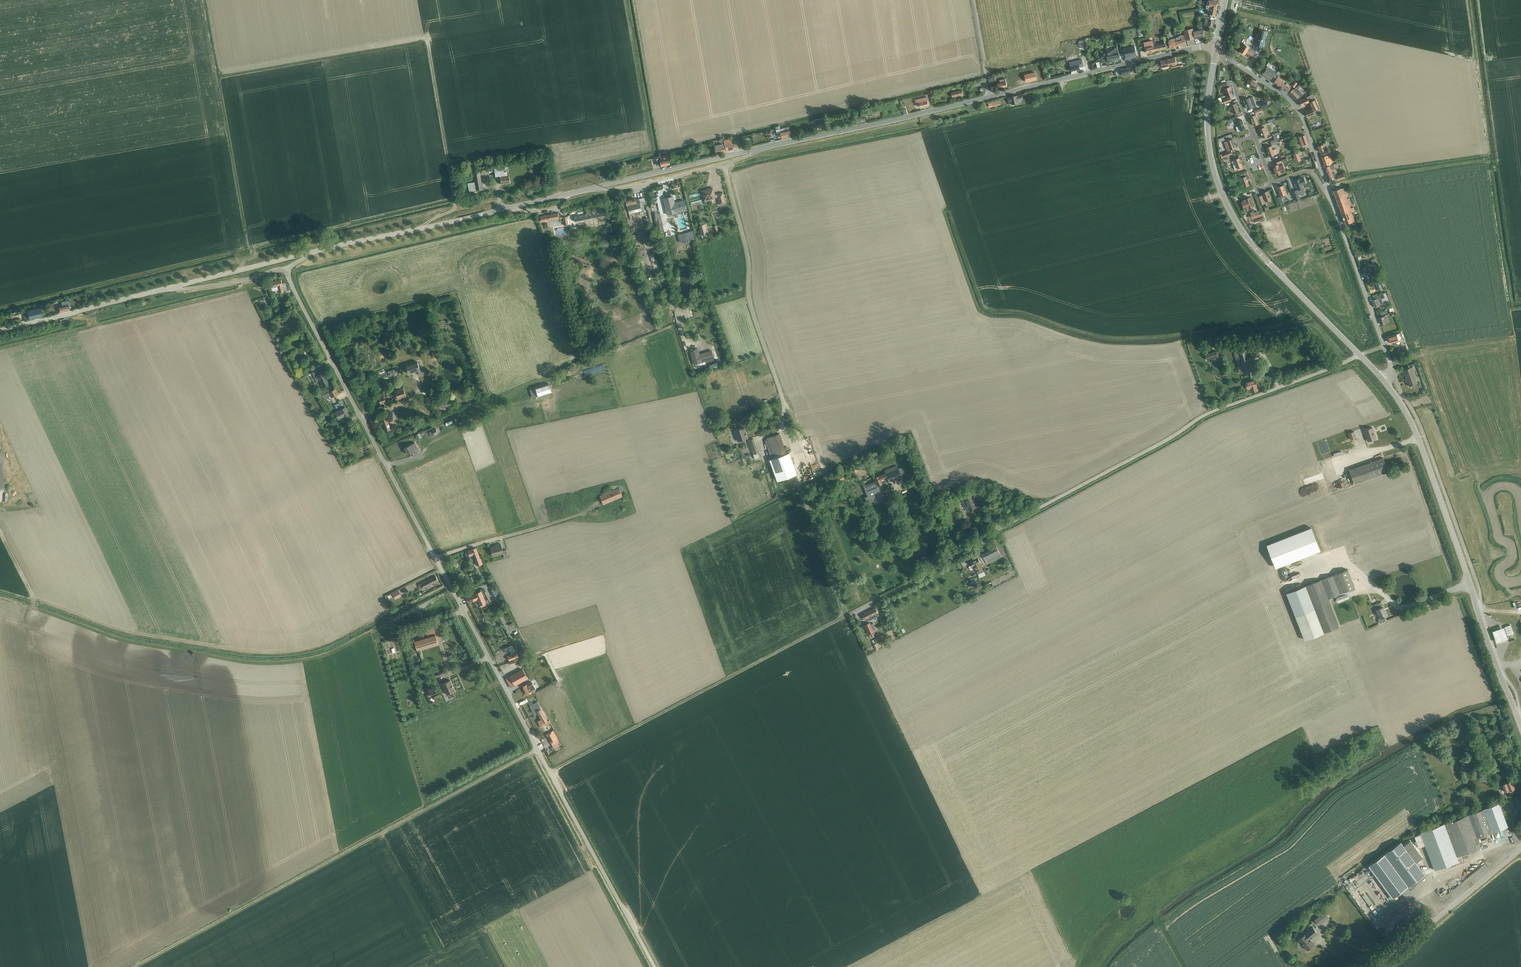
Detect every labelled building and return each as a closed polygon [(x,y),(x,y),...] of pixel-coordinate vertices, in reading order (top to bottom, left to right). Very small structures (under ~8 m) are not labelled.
[(1218,2),(1208,0),(1207,5),(1211,6),(1210,11),(1207,10),(1206,13),(1215,15),(1218,2)] [(1204,15),(1203,18),(1205,18),(1204,25),(1212,27),(1214,20),(1209,19),(1209,17),(1204,15)] [(1192,28),(1184,30),(1186,40),(1193,38),(1204,36),(1202,29),(1193,31),(1192,28)] [(1255,45),(1263,47),(1267,31),(1259,29),(1255,45)] [(1168,34),(1166,34),(1167,36),(1168,42),(1169,47),(1177,46),(1176,38),(1170,39),(1168,34)] [(1179,37),(1176,37),(1176,38),(1177,46),(1186,44),(1184,35),(1179,36),(1179,37)] [(1154,40),(1153,41),(1153,42),(1153,43),(1153,46),(1154,51),(1166,48),(1169,47),(1168,42),(1167,36),(1163,37),(1165,43),(1158,45),(1158,44),(1155,44),(1154,40)] [(1246,52),(1252,56),(1256,51),(1249,47),(1250,47),(1244,43),(1239,51),(1245,55),(1246,52)] [(1105,56),(1100,57),(1102,63),(1107,62),(1106,61),(1108,61),(1108,62),(1120,59),(1117,44),(1117,47),(1116,48),(1115,47),(1108,51),(1109,52),(1107,53),(1108,56),(1105,57),(1105,56)] [(1126,57),(1136,55),(1134,46),(1123,48),(1123,49),(1120,49),(1122,56),(1125,56),(1126,57)] [(1160,61),(1161,66),(1168,64),(1168,66),(1176,64),(1174,58),(1167,59),(1160,61)] [(1082,59),(1070,62),(1070,66),(1071,71),(1080,69),(1080,67),(1084,66),(1082,59)] [(1268,65),(1266,68),(1261,75),(1270,80),(1273,76),(1274,77),(1277,72),(1268,65)] [(1036,79),(1035,72),(1025,75),(1027,82),(1036,79)] [(1276,79),(1274,83),(1280,87),(1283,83),(1285,81),(1278,76),(1276,79)] [(997,83),(998,88),(1007,86),(1005,79),(998,80),(999,83),(997,83)] [(1259,85),(1251,80),(1249,84),(1252,86),(1251,87),(1255,90),(1259,85)] [(1283,83),(1280,87),(1281,88),(1285,90),(1288,92),(1291,88),(1289,87),(1289,85),(1286,83),(1286,85),(1283,83)] [(1225,88),(1228,97),(1228,98),(1223,100),(1224,103),(1231,100),(1230,97),(1233,95),(1230,86),(1225,88)] [(1292,90),(1289,93),(1292,95),(1295,99),(1297,97),(1299,99),(1304,95),(1296,87),(1294,89),(1294,88),(1292,90)] [(1007,98),(1009,105),(1023,101),(1021,94),(1017,95),(1010,97),(1007,98)] [(1313,94),(1299,101),(1302,106),(1310,102),(1311,105),(1312,108),(1305,112),(1306,114),(1305,114),(1307,117),(1315,114),(1313,111),(1318,108),(1317,106),(1319,105),(1316,99),(1315,99),(1313,94)] [(1250,98),(1244,100),(1247,109),(1254,107),(1256,106),(1254,101),(1253,97),(1250,98)] [(922,99),(918,100),(919,103),(920,107),(928,105),(926,98),(922,99)] [(1231,105),(1234,114),(1239,112),(1236,103),(1231,105)] [(1250,116),(1254,125),(1259,124),(1255,115),(1250,116)] [(824,118),(815,120),(816,125),(816,124),(818,129),(826,127),(824,119),(824,118)] [(1227,120),(1222,122),(1223,124),(1227,123),(1228,126),(1227,126),(1228,128),(1233,127),(1232,124),(1233,123),(1232,121),(1228,122),(1227,120)] [(1242,120),(1237,122),(1240,130),(1245,129),(1242,120)] [(780,129),(782,138),(791,136),(789,127),(780,129)] [(1259,129),(1263,138),(1268,136),(1264,127),(1259,129)] [(717,145),(714,146),(716,153),(725,151),(722,137),(720,138),(720,140),(718,140),(719,143),(717,143),(717,145)] [(724,139),(725,142),(726,151),(733,149),(730,137),(724,139)] [(1224,156),(1224,157),(1227,156),(1232,154),(1230,150),(1235,148),(1232,139),(1224,142),(1228,151),(1222,153),(1223,157),(1224,156)] [(1325,147),(1330,145),(1329,141),(1321,144),(1321,145),(1318,146),(1320,152),(1326,150),(1325,147)] [(1266,147),(1270,156),(1275,155),(1271,146),(1266,147)] [(665,152),(665,156),(663,156),(664,160),(660,161),(661,166),(670,164),(667,151),(665,152)] [(1321,154),(1325,165),(1332,163),(1329,155),(1328,155),(1327,152),(1321,154)] [(1236,164),(1233,165),(1235,170),(1237,169),(1237,168),(1242,167),(1239,158),(1234,160),(1236,164)] [(1283,164),(1279,166),(1278,164),(1273,166),(1277,175),(1285,172),(1283,164)] [(1325,167),(1329,178),(1329,179),(1336,176),(1334,172),(1332,173),(1331,169),(1335,168),(1333,165),(1325,167)] [(494,168),(496,176),(500,175),(501,184),(510,182),(509,174),(508,175),(507,171),(504,171),(503,166),(494,168)] [(468,182),(469,191),(483,189),(479,169),(474,170),(475,181),(468,182)] [(1241,178),(1244,187),(1249,185),(1246,176),(1241,178)] [(1297,190),(1292,192),(1296,201),(1300,199),(1299,195),(1305,193),(1303,188),(1302,184),(1306,183),(1304,178),(1300,179),(1295,181),(1298,189),(1297,190)] [(1282,186),(1277,187),(1281,196),(1277,198),(1279,204),(1280,206),(1284,205),(1282,199),(1286,197),(1282,186)] [(723,192),(719,193),(717,194),(715,194),(713,188),(712,187),(708,189),(702,191),(702,192),(704,201),(705,200),(706,201),(708,200),(709,199),(718,197),(720,204),(725,203),(723,192)] [(1355,210),(1354,208),(1353,207),(1350,208),(1349,205),(1351,204),(1349,198),(1347,198),(1346,196),(1348,195),(1345,187),(1341,188),(1333,191),(1341,214),(1342,214),(1345,224),(1354,220),(1351,212),(1355,210)] [(663,199),(667,215),(687,210),(684,200),(674,203),(673,196),(663,199)] [(1241,200),(1245,210),(1253,206),(1250,197),(1241,200)] [(642,208),(641,205),(639,198),(635,199),(635,198),(626,200),(627,205),(628,211),(642,208)] [(584,214),(574,216),(575,221),(605,215),(604,210),(590,213),(584,214)] [(654,214),(657,228),(663,227),(660,212),(654,214)] [(551,220),(559,218),(558,213),(540,217),(541,223),(542,223),(542,221),(551,220)] [(1251,215),(1247,216),(1247,217),(1246,218),(1246,220),(1248,219),(1248,220),(1252,219),(1253,222),(1264,218),(1262,213),(1259,214),(1258,213),(1251,215)] [(699,225),(701,235),(709,233),(706,223),(699,225)] [(1361,269),(1365,278),(1371,275),(1368,266),(1361,269)] [(286,293),(285,290),(283,284),(282,280),(269,283),(270,288),(279,286),(281,294),(286,293)] [(1374,299),(1372,300),(1375,307),(1382,304),(1383,304),(1382,299),(1381,298),(1385,297),(1383,293),(1380,294),(1373,297),(1374,299)] [(63,306),(59,307),(60,312),(70,310),(69,309),(68,305),(71,304),(70,300),(67,301),(62,302),(63,306)] [(43,316),(41,307),(25,311),(27,320),(43,316)] [(1385,315),(1379,318),(1381,324),(1389,322),(1387,318),(1386,318),(1385,315)] [(1403,338),(1401,332),(1389,336),(1391,343),(1403,338)] [(1233,350),(1239,370),(1251,366),(1245,346),(1233,350)] [(711,350),(704,353),(699,354),(697,349),(690,351),(694,364),(714,358),(711,350)] [(1205,354),(1207,360),(1218,357),(1217,351),(1205,354)] [(418,371),(420,375),(424,374),(422,366),(420,367),(418,362),(406,365),(409,374),(418,371)] [(321,367),(312,372),(317,381),(320,380),(323,386),(330,382),(324,372),(321,367)] [(1405,373),(1409,386),(1417,383),(1416,379),(1415,379),(1412,371),(1414,370),(1413,367),(1403,370),(1404,374),(1405,373)] [(380,374),(382,382),(399,376),(397,369),(380,374)] [(1252,392),(1257,390),(1256,386),(1257,386),(1255,380),(1246,383),(1247,388),(1248,388),(1249,393),(1252,392)] [(548,383),(535,387),(531,388),(534,397),(551,392),(548,383)] [(336,388),(322,395),(324,399),(329,396),(329,395),(330,394),(332,397),(339,394),(336,388)] [(378,396),(381,405),(406,397),(403,388),(378,396)] [(343,405),(341,400),(338,401),(339,403),(336,405),(333,405),(336,409),(343,405)] [(345,407),(335,412),(339,420),(345,417),(349,414),(345,407)] [(381,417),(386,431),(391,430),(386,416),(381,417)] [(744,427),(734,430),(735,432),(734,432),(735,434),(736,435),(738,441),(748,438),(744,427)] [(1368,441),(1376,438),(1372,427),(1364,430),(1368,441)] [(767,437),(775,458),(786,454),(779,433),(767,437)] [(416,454),(421,451),(419,449),(415,442),(405,448),(408,454),(415,451),(416,454)] [(755,444),(750,446),(754,458),(759,457),(758,453),(758,452),(755,444)] [(797,473),(789,453),(786,454),(775,458),(770,459),(778,480),(797,473)] [(1350,469),(1355,484),(1388,472),(1383,458),(1350,469)] [(866,461),(853,466),(855,470),(864,466),(865,468),(868,467),(866,461)] [(897,466),(884,471),(885,473),(887,476),(889,481),(901,476),(898,468),(897,466)] [(875,482),(876,486),(881,484),(879,479),(887,476),(885,472),(873,477),(875,482)] [(874,482),(863,486),(867,496),(864,497),(866,502),(875,498),(877,502),(882,500),(878,491),(876,492),(875,490),(877,489),(874,482)] [(600,496),(603,505),(623,497),(619,488),(600,496)] [(978,508),(975,501),(974,498),(972,499),(971,497),(971,496),(962,500),(965,508),(966,508),(967,512),(973,510),(978,508)] [(1310,528),(1268,544),(1277,567),(1320,551),(1310,528)] [(1002,556),(1001,555),(1005,554),(1000,543),(982,552),(988,564),(1002,556)] [(503,553),(504,558),(508,557),(506,549),(502,551),(500,544),(497,545),(497,546),(490,548),(493,556),(503,553)] [(476,548),(465,552),(467,557),(473,555),(477,566),(482,564),(480,559),(476,548)] [(972,565),(969,566),(971,570),(973,568),(973,569),(975,568),(976,571),(977,571),(978,574),(984,571),(981,565),(980,566),(978,564),(980,563),(978,558),(970,562),(972,565)] [(474,574),(472,567),(464,570),(466,576),(474,574)] [(1287,593),(1296,616),(1305,639),(1339,626),(1329,599),(1355,588),(1348,569),(1306,585),(1287,593)] [(420,589),(438,580),(436,576),(418,585),(420,589)] [(398,590),(392,594),(387,596),(389,599),(393,596),(395,599),(401,596),(398,590)] [(468,598),(470,603),(478,600),(480,605),(485,603),(481,592),(475,594),(475,595),(468,598)] [(1342,596),(1337,598),(1338,602),(1349,598),(1347,594),(1342,596)] [(1384,617),(1387,615),(1381,601),(1373,605),(1376,610),(1377,609),(1380,617),(1378,618),(1379,622),(1385,620),(1383,616),(1384,616),(1384,617)] [(865,614),(862,616),(864,619),(867,617),(867,618),(868,620),(876,617),(879,615),(875,608),(865,613),(865,614)] [(864,626),(868,635),(874,632),(870,623),(864,626)] [(1513,633),(1510,625),(1504,627),(1508,635),(1513,633)] [(1504,626),(1492,630),(1496,642),(1508,638),(1504,626)] [(417,650),(438,644),(434,628),(426,630),(427,636),(414,640),(417,650)] [(530,655),(527,647),(520,651),(523,657),(526,655),(527,656),(530,655)] [(507,657),(509,661),(518,657),(516,653),(507,657)] [(505,678),(510,688),(528,678),(522,669),(505,678)] [(447,695),(455,691),(450,680),(441,684),(442,687),(443,686),(447,695)] [(523,686),(528,695),(536,690),(532,682),(523,686)] [(537,702),(530,706),(535,715),(538,713),(541,720),(538,721),(540,725),(548,721),(537,702)] [(558,741),(553,731),(546,734),(552,744),(557,741),(558,741)] [(1512,780),(1501,784),(1503,788),(1504,788),(1505,792),(1509,790),(1510,793),(1513,791),(1512,789),(1515,788),(1513,783),(1512,781),(1512,780)] [(1421,832),(1435,870),(1458,861),(1457,856),(1481,847),(1477,838),(1508,827),(1499,803),(1421,832)] [(1420,834),(1414,836),(1419,847),(1424,845),(1420,834)] [(1403,843),(1401,841),(1385,852),(1408,885),(1425,874),(1416,861),(1423,856),(1410,838),(1403,843)] [(1385,852),(1369,863),(1393,896),(1408,885),(1385,852)] [(1315,920),(1319,925),(1328,917),(1324,912),(1315,920)] [(1299,939),(1307,950),(1315,944),(1310,939),(1317,933),(1313,927),(1305,934),(1299,939)]
